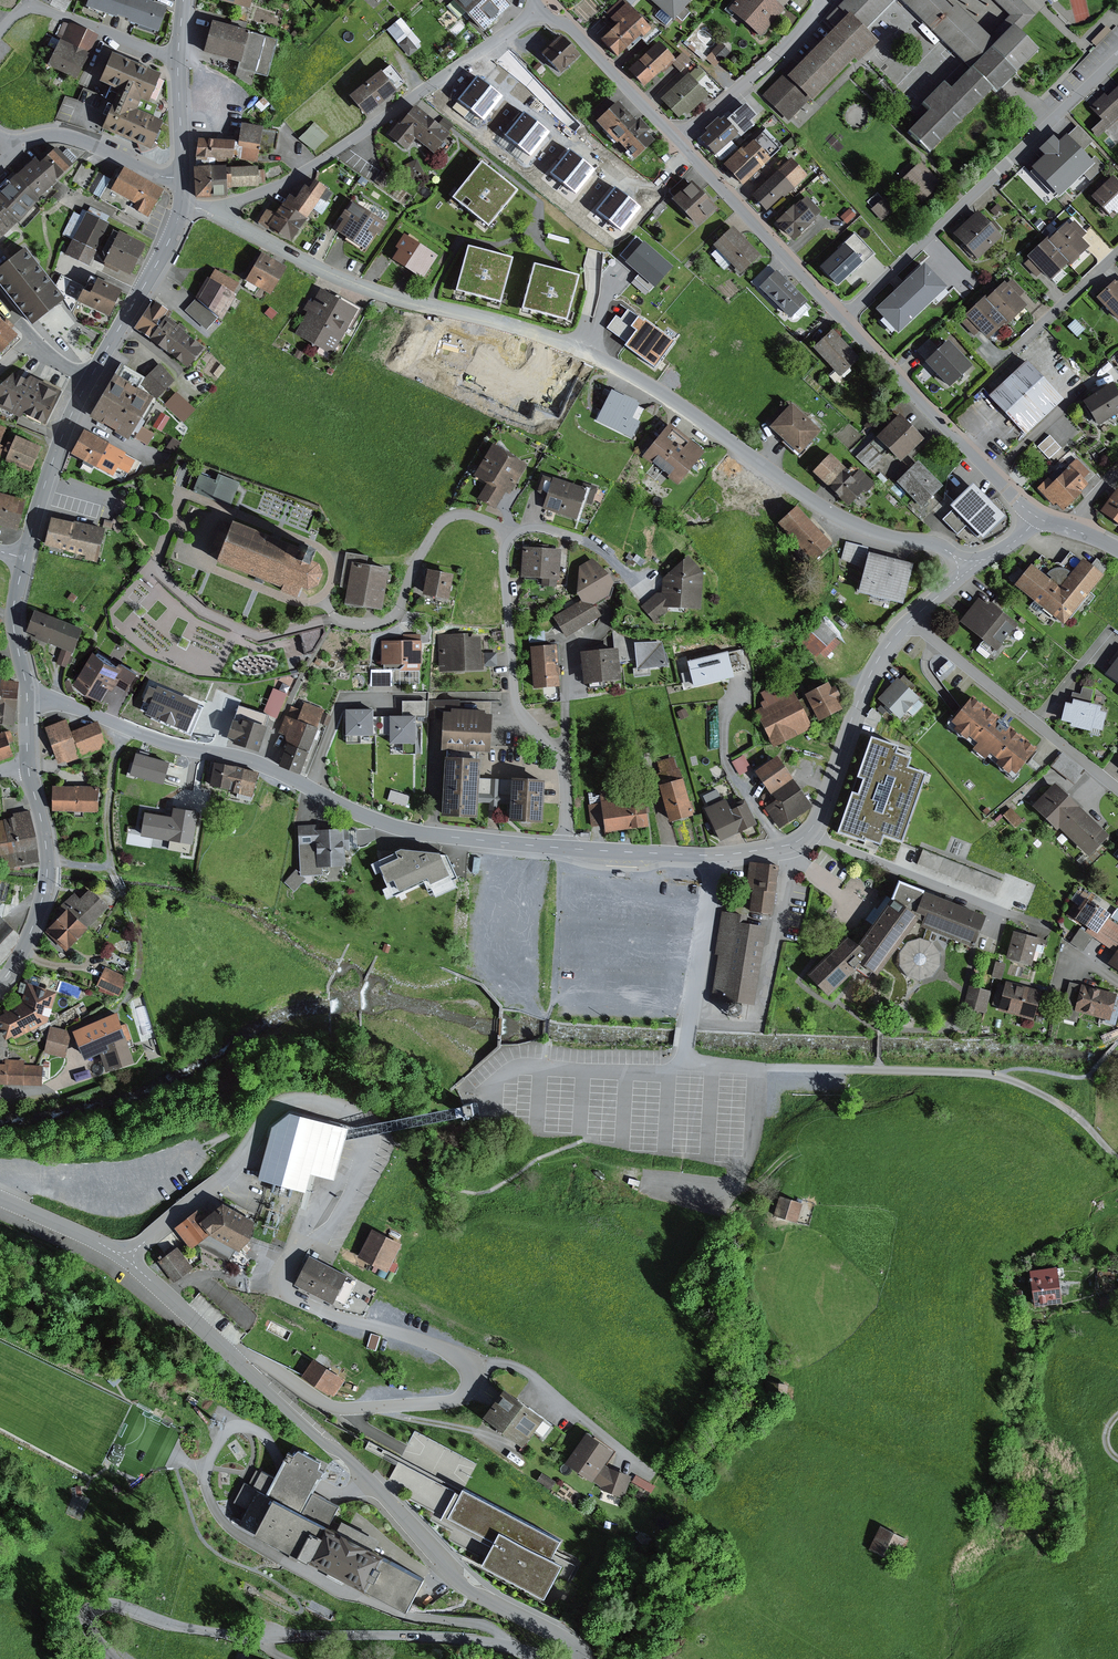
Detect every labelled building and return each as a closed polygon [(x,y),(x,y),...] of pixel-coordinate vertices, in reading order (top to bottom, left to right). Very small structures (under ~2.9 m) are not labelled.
[(63,13),(71,0),(41,0),(63,13)] [(85,7),(116,18),(116,16),(122,18),(129,0),(87,0),(85,7)] [(166,8),(145,0),(129,0),(122,18),(127,19),(126,22),(157,33),(166,8)] [(249,10),(252,0),(213,0),(249,10)] [(452,1),(446,6),(458,19),(464,13),(483,32),(510,6),(504,0),(451,0),(452,1)] [(650,2),(660,10),(655,17),(666,26),(671,19),(673,21),(676,17),(684,8),(691,0),(651,0),(650,2)] [(728,9),(760,37),(784,9),(773,0),(736,0),(728,9)] [(849,12),(865,28),(892,0),(845,0),(826,19),(834,27),(849,12)] [(971,68),(950,89),(943,82),(922,104),(928,111),(907,132),(929,153),(992,89),(996,93),(1038,50),(1019,33),(1012,26),(995,43),(988,37),(955,3),(951,8),(944,0),(902,0),(971,68)] [(1019,33),(1036,15),(1021,0),(1013,0),(1019,5),(1010,14),(988,37),(995,43),(1012,26),(1019,33)] [(1013,0),(995,0),(1010,14),(1019,5),(1013,0)] [(615,25),(599,40),(616,58),(625,49),(628,52),(641,39),(647,46),(660,33),(649,22),(647,25),(626,3),(609,19),(615,25)] [(684,8),(676,17),(682,22),(690,13),(684,8)] [(865,28),(849,12),(834,27),(786,77),(784,74),(763,95),(788,121),(809,100),(811,102),(853,59),(857,63),(877,42),(865,28)] [(212,22),(203,53),(238,63),(237,69),(266,77),(276,40),(244,31),(246,23),(232,19),(230,27),(212,22)] [(422,45),(400,19),(386,30),(408,57),(422,45)] [(98,34),(65,20),(58,35),(64,37),(54,61),(82,73),(98,34)] [(560,36),(541,54),(560,74),(579,56),(560,36)] [(658,42),(627,70),(643,87),(661,71),(662,73),(672,64),(676,61),(675,60),(658,42)] [(711,52),(705,58),(714,67),(721,60),(721,61),(730,52),(720,42),(710,52),(711,52)] [(681,53),(675,60),(676,61),(672,64),(679,71),(685,65),(686,66),(691,60),(681,53)] [(160,75),(110,54),(99,82),(117,90),(139,99),(148,102),(160,75)] [(545,70),(538,63),(533,68),(540,75),(545,70)] [(380,71),(348,96),(364,117),(396,92),(395,91),(405,83),(391,65),(381,73),(380,71)] [(688,74),(660,99),(677,119),(684,113),(686,116),(708,96),(714,101),(725,90),(698,65),(688,74)] [(483,77),(460,102),(473,114),(496,88),(483,77)] [(1090,107),(1101,120),(1117,105),(1117,86),(1106,97),(1104,94),(1090,107)] [(509,100),(496,88),(473,114),(486,125),(509,100)] [(139,99),(117,90),(101,130),(122,139),(139,99)] [(139,99),(122,139),(150,150),(162,122),(152,118),(157,106),(148,102),(139,99)] [(616,103),(595,123),(616,144),(617,143),(634,160),(653,141),(646,133),(649,130),(638,119),(635,122),(616,103)] [(1105,131),(1117,119),(1117,105),(1101,120),(1098,123),(1105,131)] [(399,122),(387,135),(405,150),(415,139),(433,154),(448,135),(446,134),(450,129),(440,121),(437,125),(414,106),(400,123),(399,122)] [(530,113),(507,139),(520,151),(543,125),(530,113)] [(707,132),(699,139),(714,157),(738,135),(737,133),(745,126),(733,114),(726,121),(723,118),(720,120),(717,117),(704,129),(707,132)] [(443,117),(440,121),(450,129),(453,126),(443,117)] [(329,136),(314,123),(299,139),(314,153),(329,136)] [(1105,131),(1098,123),(1090,130),(1097,138),(1105,131)] [(234,142),(197,139),(195,165),(211,165),(225,165),(224,160),(231,161),(231,159),(257,163),(258,154),(261,155),(271,154),(271,150),(276,151),(279,131),(240,124),(237,143),(234,143),(234,142)] [(556,136),(543,125),(520,151),(533,162),(556,136)] [(1077,126),(1067,135),(1083,151),(1093,141),(1077,126)] [(741,148),(723,165),(742,185),(779,151),(772,144),(775,141),(765,130),(753,142),(752,141),(743,150),(741,148)] [(1043,155),(1030,168),(1058,197),(1083,174),(1089,181),(1105,167),(1094,156),(1090,160),(1065,134),(1058,142),(1052,136),(1038,150),(1043,155)] [(574,147),(552,173),(565,184),(588,159),(574,147)] [(43,154),(46,157),(39,163),(55,181),(72,165),(72,164),(76,159),(66,149),(61,154),(56,148),(52,151),(49,149),(43,154)] [(39,163),(34,159),(15,176),(36,200),(56,182),(55,181),(39,163)] [(425,176),(417,159),(403,165),(411,182),(425,176)] [(601,170),(588,159),(565,184),(578,196),(601,170)] [(790,160),(751,196),(766,212),(782,197),(783,198),(806,177),(790,160)] [(920,162),(900,180),(921,203),(941,184),(920,162)] [(111,191),(116,182),(105,176),(81,163),(71,182),(99,198),(99,199),(123,213),(124,212),(138,220),(141,214),(132,209),(135,205),(111,191)] [(516,191),(480,163),(451,199),(486,228),(516,191)] [(211,165),(195,165),(197,196),(212,196),(211,165)] [(225,165),(211,165),(212,196),(226,195),(226,189),(225,168),(225,165)] [(257,167),(225,168),(226,189),(258,187),(258,184),(265,184),(264,170),(257,171),(257,167)] [(163,191),(123,168),(116,182),(111,191),(135,205),(132,209),(141,214),(148,218),(149,217),(163,191)] [(392,178),(382,171),(374,182),(383,189),(392,178)] [(15,176),(0,190),(0,206),(17,223),(18,224),(37,201),(36,200),(15,176)] [(1090,197),(1112,219),(1117,214),(1117,183),(1112,176),(1090,197)] [(673,198),(671,200),(696,228),(717,209),(691,182),(689,184),(683,178),(668,192),(673,198)] [(616,179),(593,205),(606,216),(629,191),(616,179)] [(289,195),(282,204),(305,220),(313,209),(321,215),(330,204),(327,202),(333,194),(313,181),(307,189),(304,186),(294,199),(289,195)] [(642,202),(629,191),(606,216),(619,228),(642,202)] [(799,201),(775,223),(792,241),(815,219),(814,218),(821,211),(806,196),(800,202),(799,201)] [(884,197),(871,209),(881,220),(895,208),(884,197)] [(342,220),(335,232),(364,250),(375,233),(379,236),(387,224),(382,221),(368,212),(351,200),(339,218),(342,220)] [(265,210),(256,223),(267,231),(269,228),(290,243),(306,220),(305,220),(282,204),(275,214),(265,210)] [(1003,209),(997,204),(990,211),(995,216),(1003,209)] [(373,205),(368,212),(382,221),(386,214),(373,205)] [(0,206),(0,239),(17,223),(0,206)] [(977,211),(953,234),(978,260),(1002,237),(977,211)] [(108,224),(85,213),(83,217),(73,213),(62,235),(72,239),(64,255),(87,266),(108,224)] [(148,218),(141,214),(138,220),(147,225),(151,218),(149,217),(148,218)] [(1069,225),(1066,222),(1049,239),(1047,241),(1068,264),(1067,265),(1068,267),(1076,260),(1086,250),(1089,247),(1081,238),(1086,234),(1074,221),(1069,225)] [(732,227),(712,246),(740,276),(760,256),(732,227)] [(144,245),(113,229),(99,256),(104,261),(130,274),(138,259),(144,245)] [(437,256),(403,234),(394,248),(397,250),(391,259),(422,280),(437,256)] [(854,234),(843,244),(861,263),(863,264),(873,254),(854,234)] [(642,242),(636,237),(619,256),(626,262),(625,263),(638,275),(635,279),(649,292),(652,288),(654,289),(672,268),(643,242),(642,242)] [(1049,239),(1047,237),(1026,256),(1029,259),(1024,264),(1036,278),(1042,272),(1049,281),(1051,279),(1061,270),(1067,265),(1068,264),(1047,241),(1049,239)] [(843,244),(818,268),(836,287),(861,263),(843,244)] [(489,253),(466,247),(454,291),(499,303),(511,259),(489,253)] [(24,249),(0,268),(0,290),(30,327),(64,300),(54,288),(24,249)] [(248,275),(244,281),(269,296),(286,268),(261,254),(248,275)] [(554,271),(533,265),(520,310),(565,322),(577,277),(554,271)] [(758,288),(774,272),(767,265),(750,282),(757,289),(758,288)] [(923,265),(875,310),(882,318),(894,331),(898,335),(933,302),(945,291),(946,289),(923,265)] [(206,278),(195,298),(196,299),(218,318),(221,321),(236,295),(233,294),(238,284),(214,270),(208,280),(206,278)] [(774,272),(758,288),(790,319),(795,313),(805,303),(807,302),(775,270),(774,272)] [(1066,275),(1061,270),(1051,279),(1056,284),(1066,275)] [(77,304),(84,289),(82,288),(82,286),(60,275),(54,288),(64,300),(74,310),(77,304)] [(121,291),(96,279),(90,292),(84,289),(77,304),(108,318),(121,291)] [(1006,284),(1004,281),(986,298),(984,300),(1006,323),(1004,324),(1006,326),(1014,319),(1024,309),(1027,306),(1019,297),(1024,293),(1011,280),(1006,284)] [(1095,298),(1117,322),(1117,280),(1116,282),(1114,280),(1095,298)] [(307,312),(294,334),(317,347),(318,354),(326,353),(332,356),(348,328),(351,329),(360,312),(335,298),(320,289),(312,303),(308,301),(302,310),(307,312)] [(949,295),(945,291),(933,302),(937,306),(949,295)] [(335,298),(360,312),(362,310),(336,296),(335,298)] [(986,298),(985,296),(964,315),(967,318),(961,323),(973,336),(979,331),(987,340),(989,338),(999,329),(1004,324),(1006,323),(984,300),(986,298)] [(218,318),(196,299),(190,304),(184,311),(206,331),(218,318)] [(133,330),(148,341),(165,318),(167,320),(171,314),(152,300),(133,330)] [(809,307),(805,303),(795,313),(798,317),(809,307)] [(277,313),(270,307),(264,314),(271,320),(277,313)] [(1024,309),(1014,319),(1017,322),(1027,312),(1024,309)] [(630,356),(631,354),(654,371),(671,348),(670,347),(677,337),(646,314),(645,313),(619,348),(630,356)] [(166,353),(183,334),(186,331),(178,324),(176,327),(167,320),(165,318),(148,341),(166,354),(166,353)] [(894,331),(882,318),(879,321),(890,334),(894,331)] [(1084,330),(1075,319),(1067,327),(1076,337),(1084,330)] [(0,355),(18,336),(0,320),(0,355)] [(1003,334),(999,329),(989,338),(994,343),(1003,334)] [(832,330),(813,348),(834,370),(840,377),(841,376),(859,359),(832,330)] [(183,334),(166,353),(186,370),(203,350),(183,334)] [(926,361),(925,362),(949,388),(955,382),(965,372),(972,366),(947,341),(938,349),(929,340),(917,351),(926,361)] [(303,353),(297,350),(293,357),(300,360),(303,353)] [(1026,361),(988,397),(1025,436),(1063,401),(1026,361)] [(160,363),(140,384),(157,400),(174,381),(160,363)] [(120,364),(100,398),(142,423),(153,404),(150,402),(152,399),(136,390),(140,384),(143,377),(120,364)] [(840,377),(834,370),(828,376),(836,384),(843,378),(841,376),(840,377)] [(969,376),(965,372),(955,382),(959,386),(969,376)] [(29,377),(25,381),(12,374),(0,386),(0,410),(18,419),(22,416),(44,426),(60,392),(29,377)] [(1082,402),(1098,427),(1117,414),(1117,393),(1112,383),(1082,402)] [(639,405),(610,391),(595,421),(632,439),(639,423),(638,422),(644,409),(638,406),(639,405)] [(176,392),(164,405),(183,423),(195,410),(176,392)] [(100,398),(88,419),(127,442),(130,437),(133,439),(134,438),(140,427),(142,423),(100,398)] [(791,403),(769,427),(783,441),(798,455),(811,441),(821,431),(791,403)] [(889,425),(875,438),(887,450),(899,463),(923,440),(899,415),(898,416),(893,410),(883,420),(889,425)] [(169,418),(161,413),(152,427),(161,432),(169,418)] [(668,424),(641,458),(650,465),(652,463),(668,475),(666,478),(677,486),(703,452),(668,424)] [(154,434),(140,427),(134,438),(148,445),(154,434)] [(83,431),(70,455),(95,468),(108,445),(83,431)] [(1065,452),(1050,435),(1037,447),(1053,463),(1065,452)] [(41,448),(14,437),(11,446),(5,459),(5,460),(31,471),(41,448)] [(875,438),(856,457),(869,470),(883,457),(882,456),(887,450),(875,438)] [(798,455),(783,441),(781,443),(799,459),(813,443),(811,441),(798,455)] [(5,459),(11,446),(6,444),(4,448),(0,446),(0,457),(5,459)] [(527,465),(492,444),(473,476),(486,484),(478,498),(495,509),(505,493),(510,495),(527,465)] [(108,445),(95,468),(122,482),(125,476),(136,473),(141,462),(108,445)] [(763,484),(726,454),(712,472),(728,486),(726,488),(746,504),(752,497),(763,484)] [(829,454),(811,473),(848,507),(862,492),(865,495),(874,484),(853,465),(848,471),(829,454)] [(1058,468),(1036,489),(1053,506),(1055,504),(1063,512),(1082,494),(1081,492),(1087,486),(1081,480),(1090,472),(1076,458),(1064,469),(1065,470),(1062,473),(1058,468)] [(942,487),(917,461),(895,482),(921,508),(942,487)] [(200,475),(193,493),(229,507),(237,488),(239,483),(217,474),(215,481),(200,475)] [(545,498),(542,510),(576,521),(582,503),(592,506),(598,487),(582,482),(581,488),(552,479),(551,480),(542,477),(537,491),(545,498)] [(953,501),(947,507),(951,510),(941,520),(956,535),(965,527),(977,538),(978,537),(982,541),(1005,518),(971,484),(953,501)] [(1099,512),(1117,525),(1117,490),(1116,489),(1099,512)] [(947,507),(953,501),(945,492),(944,499),(932,510),(941,520),(951,510),(947,507)] [(16,531),(24,500),(0,494),(0,527),(16,531)] [(795,507),(777,524),(800,548),(795,553),(807,567),(831,545),(795,507)] [(74,524),(49,518),(43,547),(67,552),(74,524)] [(74,523),(74,524),(67,552),(67,553),(84,557),(83,561),(96,564),(104,529),(74,523)] [(208,555),(217,559),(230,526),(221,523),(208,555)] [(298,551),(231,524),(230,526),(217,559),(216,562),(282,589),(280,594),(294,600),(298,590),(306,593),(315,589),(320,576),(316,567),(310,564),(311,560),(313,555),(315,550),(308,547),(301,544),(299,549),(298,551)] [(863,569),(867,555),(866,554),(867,547),(845,542),(841,559),(863,569)] [(533,548),(523,547),(520,578),(542,579),(541,586),(556,587),(556,581),(559,581),(561,550),(548,549),(548,545),(533,544),(533,548)] [(380,611),(388,570),(366,567),(368,556),(346,552),(339,588),(346,589),(344,605),(380,611)] [(1015,584),(1014,586),(1063,625),(1102,576),(1101,576),(1090,566),(1081,560),(1080,561),(1070,552),(1057,568),(1041,555),(1032,566),(1030,565),(1024,573),(1015,584)] [(886,558),(867,554),(867,555),(863,569),(857,594),(902,605),(912,565),(895,561),(886,558)] [(656,593),(640,607),(655,623),(667,613),(668,608),(700,610),(702,573),(687,556),(662,579),(661,594),(656,593)] [(1096,558),(1090,566),(1101,576),(1107,567),(1096,558)] [(574,595),(579,602),(580,604),(592,606),(608,597),(613,584),(608,575),(592,559),(579,567),(575,594),(574,595)] [(1015,584),(1024,573),(1017,567),(1007,578),(1015,584)] [(453,576),(426,571),(422,595),(448,601),(453,576)] [(77,597),(71,593),(67,599),(73,604),(77,597)] [(1006,603),(996,596),(992,602),(1001,609),(1006,603)] [(987,606),(978,599),(958,622),(982,642),(994,651),(996,652),(1017,626),(989,603),(987,606)] [(579,602),(553,617),(565,639),(601,616),(594,607),(592,606),(580,604),(579,602)] [(34,612),(25,633),(34,636),(33,640),(47,645),(48,644),(61,650),(71,653),(72,654),(81,631),(34,612)] [(819,620),(799,642),(816,658),(836,636),(819,620)] [(545,642),(544,631),(528,632),(529,643),(545,642)] [(617,649),(618,662),(635,660),(633,643),(632,633),(612,632),(614,650),(617,649)] [(468,634),(437,635),(439,673),(481,671),(481,670),(484,670),(484,667),(483,653),(480,653),(479,638),(468,638),(468,634)] [(420,641),(380,641),(380,666),(383,666),(383,670),(392,670),(392,684),(419,684),(419,666),(420,666),(420,641)] [(636,669),(636,671),(650,669),(667,668),(661,642),(633,643),(635,660),(636,669)] [(994,651),(982,642),(979,646),(991,655),(994,651)] [(559,645),(529,648),(533,690),(559,688),(558,680),(560,680),(560,676),(558,676),(557,664),(560,664),(559,645)] [(579,653),(582,685),(587,685),(604,683),(620,681),(618,662),(617,649),(614,650),(579,653)] [(71,653),(61,650),(56,664),(61,666),(66,668),(71,653)] [(94,650),(74,684),(103,701),(111,688),(113,689),(116,684),(122,687),(127,691),(138,673),(120,662),(119,665),(94,650)] [(727,653),(732,675),(748,671),(743,650),(727,653)] [(1109,663),(1111,665),(1104,675),(1117,685),(1117,651),(1109,663)] [(497,667),(496,653),(483,653),(484,667),(497,667)] [(727,653),(686,662),(693,689),(733,679),(732,675),(727,653)] [(636,671),(636,669),(632,669),(633,678),(651,676),(650,669),(636,671)] [(392,670),(383,670),(370,670),(370,687),(392,687),(392,684),(392,670)] [(898,680),(897,678),(877,700),(899,721),(907,712),(912,716),(923,705),(918,701),(919,699),(911,692),(916,687),(903,675),(898,680)] [(14,728),(18,683),(0,681),(0,727),(14,728)] [(798,701),(793,691),(785,695),(779,683),(760,693),(764,701),(760,703),(762,707),(754,711),(773,748),(812,728),(809,722),(816,718),(804,696),(805,695),(804,693),(801,695),(803,698),(798,701)] [(805,695),(804,696),(816,718),(818,722),(842,710),(836,699),(840,698),(834,687),(830,689),(827,683),(805,695)] [(149,687),(143,701),(150,704),(145,715),(190,734),(202,707),(157,687),(156,690),(149,687)] [(1072,693),(1069,705),(1071,705),(1072,701),(1089,705),(1093,690),(1082,688),(1080,695),(1072,693)] [(273,689),(263,713),(268,715),(277,719),(287,694),(273,689)] [(956,717),(950,724),(955,728),(952,730),(965,741),(968,738),(976,745),(971,750),(984,761),(988,755),(996,761),(993,764),(1007,776),(1010,772),(1014,775),(1035,749),(1003,724),(972,698),(962,710),(959,713),(956,717)] [(440,701),(428,701),(428,719),(439,720),(439,708),(458,709),(459,702),(440,701)] [(1089,705),(1072,701),(1071,705),(1069,705),(1064,704),(1060,722),(1070,724),(1069,728),(1090,733),(1090,729),(1101,732),(1106,714),(1099,712),(1100,708),(1089,705)] [(324,710),(304,702),(301,711),(291,707),(286,718),(285,717),(278,733),(284,736),(285,746),(277,768),(299,777),(318,729),(316,729),(324,710)] [(402,702),(402,718),(415,718),(427,718),(427,702),(402,702)] [(231,721),(226,739),(232,741),(231,746),(258,754),(266,728),(264,727),(268,715),(263,713),(237,707),(233,722),(231,721)] [(685,708),(677,712),(680,720),(689,717),(685,708)] [(881,717),(872,708),(868,712),(866,718),(879,723),(881,717)] [(372,711),(344,711),(344,737),(346,737),(360,737),(372,737),(372,736),(372,718),(372,711)] [(442,714),(440,751),(443,752),(478,753),(489,754),(490,716),(484,716),(449,714),(442,714)] [(388,736),(388,718),(372,718),(372,736),(388,736)] [(402,718),(388,718),(388,736),(388,745),(402,745),(415,745),(415,718),(402,718)] [(66,720),(44,728),(58,765),(65,762),(66,764),(81,759),(80,758),(107,748),(97,722),(70,732),(66,720)] [(12,758),(7,744),(13,741),(9,731),(0,734),(0,762),(12,758)] [(897,748),(869,738),(854,780),(861,782),(856,796),(850,794),(836,834),(863,844),(864,842),(879,847),(882,838),(901,844),(925,776),(906,769),(910,760),(895,755),(897,748)] [(415,745),(402,745),(402,755),(415,755),(415,745)] [(478,753),(443,752),(441,816),(475,818),(476,803),(476,798),(511,799),(511,805),(510,820),(513,820),(542,823),(544,781),(477,778),(478,753)] [(743,755),(731,762),(740,776),(751,769),(743,755)] [(169,764),(134,756),(129,776),(163,785),(169,764)] [(659,774),(654,775),(668,824),(672,823),(692,817),(692,816),(696,815),(692,801),(688,803),(679,769),(676,770),(673,757),(656,762),(659,774)] [(792,781),(776,757),(754,773),(770,796),(792,781)] [(257,774),(210,764),(208,774),(212,775),(209,787),(229,792),(229,794),(236,795),(235,799),(251,803),(257,774)] [(811,808),(792,781),(770,796),(774,802),(764,808),(778,830),(811,808)] [(1109,837),(1054,783),(1031,807),(1056,832),(1058,829),(1088,858),(1109,837)] [(75,788),(51,787),(50,813),(97,814),(98,788),(75,787),(75,788)] [(623,788),(599,791),(600,804),(603,826),(605,836),(611,835),(611,833),(647,828),(643,793),(629,794),(630,799),(625,799),(623,788)] [(702,796),(708,808),(722,801),(716,790),(702,796)] [(476,798),(476,803),(489,804),(489,811),(493,811),(498,811),(498,804),(511,805),(511,799),(476,798)] [(708,808),(704,810),(719,842),(732,836),(756,825),(744,800),(729,807),(725,800),(722,801),(708,808)] [(603,826),(600,804),(588,805),(591,828),(597,827),(603,826)] [(1022,821),(1010,808),(1002,815),(1014,829),(1022,821)] [(196,812),(173,809),(171,817),(145,812),(141,836),(170,841),(169,850),(189,853),(196,812)] [(0,821),(0,858),(3,870),(39,863),(30,811),(12,814),(13,818),(0,821)] [(317,826),(297,827),(299,873),(299,877),(303,877),(322,876),(322,869),(345,868),(344,852),(358,851),(357,838),(357,830),(317,832),(317,826)] [(1002,882),(922,851),(917,865),(996,896),(1002,882)] [(399,852),(370,866),(374,875),(379,873),(387,889),(382,892),(386,901),(423,884),(427,893),(431,891),(434,900),(457,889),(453,882),(456,881),(447,861),(446,858),(399,852)] [(778,866),(749,863),(746,889),(752,890),(749,912),(772,915),(778,866)] [(299,877),(299,873),(295,870),(283,883),(294,893),(305,880),(303,877),(299,877)] [(922,893),(896,883),(890,900),(891,901),(916,918),(914,920),(916,922),(920,924),(918,929),(925,932),(932,935),(972,951),(984,919),(922,894),(922,893)] [(63,906),(67,911),(47,931),(67,951),(88,930),(87,929),(107,910),(88,891),(79,900),(75,895),(63,906)] [(1074,905),(1066,916),(1078,925),(1078,924),(1087,929),(1085,932),(1113,951),(1117,945),(1117,926),(1108,919),(1110,916),(1085,899),(1087,897),(1077,891),(1070,901),(1079,907),(1078,907),(1074,905)] [(916,918),(891,901),(882,913),(857,948),(861,951),(859,955),(864,958),(858,965),(860,967),(876,978),(897,949),(902,942),(916,922),(914,920),(916,918)] [(747,916),(721,912),(715,955),(718,955),(711,999),(753,1006),(766,928),(745,925),(747,916)] [(12,953),(19,937),(9,927),(0,919),(0,966),(12,953)] [(1092,937),(1079,929),(1069,943),(1082,952),(1092,937)] [(1014,933),(1012,932),(1005,959),(1031,966),(1034,956),(1041,959),(1045,941),(1023,935),(1023,931),(1015,931),(1014,933)] [(905,944),(902,942),(897,949),(900,951),(899,953),(899,967),(907,977),(919,981),(932,977),(940,967),(940,953),(932,943),(930,942),(932,935),(925,932),(923,939),(920,938),(906,942),(905,944)] [(857,948),(846,939),(806,977),(826,998),(860,967),(858,965),(864,958),(859,955),(861,951),(857,948)] [(1117,949),(1107,965),(1117,972),(1117,949)] [(1005,965),(995,962),(991,978),(1001,981),(1005,965)] [(129,979),(105,967),(96,986),(120,997),(129,979)] [(30,975),(29,979),(25,977),(23,983),(20,983),(16,993),(23,995),(21,1002),(0,1013),(0,1014),(2,1017),(0,1018),(0,1033),(4,1041),(12,1037),(14,1040),(48,1023),(49,1017),(53,1015),(51,1011),(56,993),(44,990),(42,986),(39,988),(42,978),(30,975)] [(1041,992),(1005,982),(1004,985),(998,984),(992,1006),(998,1007),(997,1011),(1033,1021),(1037,1005),(1045,1007),(1049,995),(1041,993),(1041,992)] [(1069,983),(1059,1019),(1076,1023),(1079,1013),(1104,1020),(1104,1023),(1116,1026),(1117,1017),(1117,997),(1115,997),(1116,994),(1081,985),(1081,986),(1069,983)] [(991,992),(969,986),(963,1008),(985,1014),(991,992)] [(735,1020),(737,1019),(738,1017),(739,1015),(740,1013),(739,1010),(737,1008),(735,1007),(733,1006),(731,1007),(729,1008),(727,1009),(726,1011),(725,1013),(726,1015),(727,1017),(728,1019),(730,1020),(732,1020),(735,1020)] [(99,1023),(74,1036),(84,1060),(103,1052),(110,1072),(134,1066),(124,1039),(121,1040),(114,1018),(99,1022),(99,1023)] [(71,1033),(50,1027),(43,1054),(64,1059),(71,1033)] [(0,1065),(0,1085),(41,1087),(42,1066),(24,1065),(24,1061),(5,1060),(4,1066),(0,1065)] [(474,1100),(465,1101),(466,1113),(476,1112),(475,1105),(474,1100)] [(333,1183),(346,1131),(287,1116),(271,1129),(257,1183),(304,1195),(309,1177),(314,1178),(333,1183)] [(802,1206),(778,1198),(773,1215),(797,1222),(802,1206)] [(252,1225),(220,1206),(203,1220),(196,1212),(174,1230),(190,1251),(197,1246),(228,1263),(234,1253),(237,1254),(248,1243),(252,1225)] [(371,1231),(357,1259),(386,1274),(400,1246),(371,1231)] [(192,1269),(176,1249),(158,1262),(173,1283),(192,1269)] [(308,1258),(293,1287),(332,1306),(346,1278),(308,1258)] [(1057,1269),(1029,1273),(1034,1308),(1062,1304),(1057,1269)] [(1022,1302),(1020,1290),(1010,1292),(1012,1303),(1022,1302)] [(1100,1298),(1099,1309),(1117,1311),(1117,1300),(1100,1298)] [(380,1337),(371,1334),(366,1349),(376,1351),(380,1337)] [(344,1382),(312,1362),(301,1378),(333,1399),(344,1382)] [(503,1392),(481,1421),(521,1450),(542,1421),(503,1392)] [(612,1455),(584,1435),(564,1465),(591,1484),(592,1483),(604,1467),(612,1455)] [(552,1557),(561,1538),(464,1487),(462,1490),(368,1441),(364,1449),(398,1464),(390,1479),(410,1491),(407,1497),(435,1512),(431,1518),(453,1531),(448,1538),(486,1559),(483,1565),(545,1598),(564,1563),(552,1557)] [(298,1453),(292,1450),(284,1465),(279,1476),(264,1468),(254,1485),(246,1480),(234,1503),(247,1509),(238,1525),(409,1615),(432,1573),(379,1545),(384,1536),(345,1516),(341,1524),(335,1521),(346,1502),(319,1487),(321,1484),(330,1468),(324,1465),(325,1457),(303,1445),(298,1453)] [(608,1470),(604,1467),(592,1483),(601,1488),(600,1491),(623,1499),(630,1478),(608,1470)] [(555,1483),(541,1474),(536,1482),(550,1491),(555,1483)] [(905,1541),(878,1528),(867,1551),(894,1564),(905,1541)]
